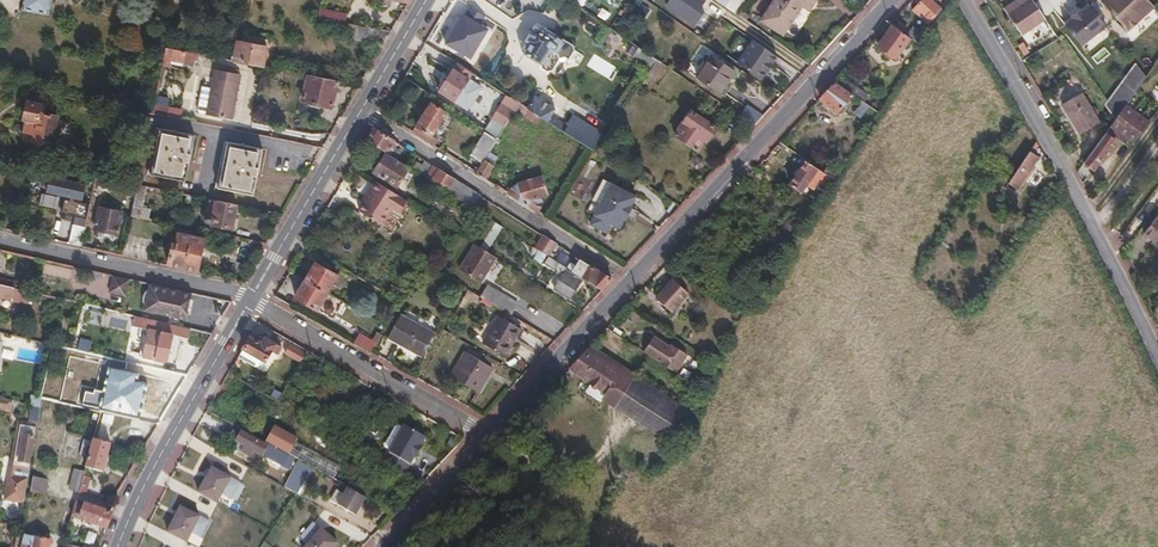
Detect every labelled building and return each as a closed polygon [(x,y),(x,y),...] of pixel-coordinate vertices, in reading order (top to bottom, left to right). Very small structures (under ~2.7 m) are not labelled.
[(22,10),(46,15),(49,0),(24,0),(22,10)] [(661,5),(694,22),(705,0),(663,0),(661,5)] [(735,14),(745,0),(715,0),(735,14)] [(761,20),(782,35),(802,6),(805,1),(812,6),(816,0),(774,0),(761,20)] [(941,8),(932,0),(917,0),(918,4),(913,9),(927,23),(941,8)] [(1033,0),(1027,0),(1007,13),(1022,35),(1045,19),(1033,0)] [(1155,7),(1149,0),(1104,0),(1102,2),(1128,31),(1155,7)] [(805,1),(802,6),(809,11),(812,6),(805,1)] [(1081,44),(1106,25),(1089,4),(1081,10),(1072,17),(1064,23),(1081,44)] [(1079,7),(1070,15),(1072,17),(1081,10),(1079,7)] [(344,15),(320,10),(318,19),(343,23),(344,15)] [(921,47),(926,39),(917,33),(915,34),(910,31),(911,29),(899,21),(894,27),(909,38),(921,47)] [(894,27),(891,26),(877,45),(896,58),(909,38),(894,27)] [(564,43),(563,39),(556,35),(554,39),(537,29),(523,51),(541,62),(542,67),(548,71),(553,70),(560,59),(558,53),(564,43)] [(735,61),(761,78),(777,55),(752,37),(735,61)] [(235,62),(264,68),(268,47),(240,41),(235,62)] [(469,48),(459,63),(472,72),(482,57),(469,48)] [(651,68),(657,59),(639,48),(633,57),(651,68)] [(196,67),(198,55),(166,49),(162,68),(169,70),(171,62),(196,67)] [(721,93),(736,71),(711,55),(696,77),(721,93)] [(646,87),(662,63),(657,59),(651,68),(641,84),(646,87)] [(1135,63),(1105,106),(1115,119),(1126,105),(1135,92),(1147,77),(1135,63)] [(452,69),(433,98),(450,109),(459,95),(469,79),(452,69)] [(232,120),(242,75),(217,70),(207,116),(232,120)] [(331,109),(339,82),(307,76),(300,101),(331,109)] [(868,95),(841,76),(836,82),(864,102),(868,95)] [(469,79),(459,95),(466,100),(476,84),(469,79)] [(864,102),(836,82),(820,99),(835,113),(849,98),(860,106),(853,112),(860,117),(869,105),(864,102)] [(506,94),(497,88),(494,93),(503,99),(506,94)] [(1080,134),(1100,122),(1082,93),(1062,105),(1080,134)] [(506,94),(503,99),(501,103),(499,102),(489,117),(505,128),(515,112),(520,103),(506,94)] [(535,96),(527,107),(528,108),(588,147),(593,150),(604,134),(574,115),(567,125),(552,115),(555,109),(535,96)] [(118,101),(116,107),(129,110),(130,103),(118,101)] [(52,146),(57,117),(40,113),(41,105),(27,102),(24,120),(27,121),(25,132),(33,134),(32,142),(52,146)] [(430,102),(411,132),(434,146),(437,140),(432,136),(447,113),(430,102)] [(527,107),(520,103),(515,112),(523,118),(528,108),(527,107)] [(1126,105),(1115,119),(1084,162),(1094,169),(1117,138),(1125,143),(1129,138),(1134,141),(1149,122),(1126,105)] [(152,114),(169,118),(171,110),(154,106),(152,114)] [(709,140),(717,127),(693,110),(676,135),(698,151),(706,139),(709,140)] [(374,128),(366,141),(386,153),(393,141),(374,128)] [(185,181),(194,136),(160,129),(150,174),(185,181)] [(482,163),(490,152),(497,139),(485,131),(470,155),(482,163)] [(1035,151),(1041,144),(1037,138),(1009,183),(1017,188),(1039,153),(1035,151)] [(252,195),(262,150),(227,142),(218,188),(252,195)] [(476,173),(485,179),(498,157),(490,152),(482,163),(476,173)] [(409,168),(386,153),(374,172),(397,187),(409,168)] [(433,165),(425,160),(422,166),(416,162),(412,170),(425,178),(433,165)] [(823,172),(806,160),(790,184),(802,191),(806,184),(813,188),(818,181),(828,187),(833,179),(823,172)] [(462,184),(433,165),(425,178),(440,187),(454,197),(462,184)] [(826,166),(823,172),(833,179),(837,173),(826,166)] [(507,192),(537,211),(540,207),(540,198),(548,196),(542,175),(517,183),(517,185),(510,191),(509,190),(507,192)] [(641,196),(610,176),(597,196),(605,201),(593,220),(609,231),(615,222),(621,226),(627,218),(629,219),(637,205),(635,204),(641,196)] [(377,182),(374,180),(361,201),(363,203),(377,182)] [(84,197),(86,187),(47,182),(46,192),(84,197)] [(377,182),(363,203),(359,210),(382,224),(392,208),(400,212),(407,201),(377,182)] [(480,195),(462,184),(454,197),(472,208),(480,195)] [(138,186),(130,216),(148,220),(150,209),(142,207),(147,188),(138,186)] [(42,191),(40,204),(57,208),(60,195),(42,191)] [(232,229),(237,205),(215,201),(212,215),(207,214),(204,216),(204,219),(205,222),(211,223),(211,225),(232,229)] [(117,235),(121,212),(99,208),(96,230),(117,235)] [(389,229),(400,212),(392,208),(382,224),(389,229)] [(796,218),(804,223),(811,213),(803,208),(796,218)] [(973,226),(978,218),(966,211),(961,218),(973,226)] [(1144,233),(1157,244),(1157,215),(1144,233)] [(789,230),(797,235),(804,223),(796,218),(792,225),(789,230)] [(69,244),(82,247),(85,228),(72,225),(69,244)] [(166,266),(197,273),(205,239),(173,232),(166,266)] [(542,235),(534,247),(536,248),(543,253),(550,240),(542,235)] [(262,250),(266,244),(250,240),(248,247),(262,250)] [(556,244),(550,240),(543,253),(548,256),(556,244)] [(486,273),(496,257),(480,247),(475,244),(459,269),(477,281),(483,272),(486,273)] [(548,256),(543,253),(536,248),(532,253),(545,261),(548,256)] [(580,282),(582,278),(571,271),(566,267),(548,256),(545,261),(544,262),(563,274),(564,272),(580,282)] [(602,290),(612,279),(579,258),(575,264),(571,271),(582,278),(602,290)] [(566,267),(571,271),(575,264),(569,261),(566,267)] [(315,262),(304,281),(327,293),(337,275),(315,262)] [(495,283),(509,291),(518,275),(504,267),(495,283)] [(480,282),(486,273),(483,272),(477,281),(480,282)] [(564,272),(563,274),(554,288),(569,298),(580,282),(564,272)] [(110,276),(108,293),(127,295),(129,278),(110,276)] [(14,288),(15,281),(0,277),(0,285),(14,288)] [(671,312),(688,293),(673,279),(655,297),(671,312)] [(327,293),(304,281),(295,297),(317,310),(327,293)] [(147,284),(142,312),(189,318),(193,291),(147,284)] [(11,301),(14,288),(0,285),(0,299),(11,301)] [(480,297),(510,314),(516,303),(487,286),(480,297)] [(14,288),(11,301),(20,303),(23,291),(14,288)] [(421,356),(434,333),(400,315),(387,338),(421,356)] [(505,356),(521,329),(497,316),(482,342),(505,356)] [(167,362),(173,334),(149,329),(142,356),(167,362)] [(353,342),(372,352),(381,334),(376,332),(371,340),(358,333),(353,342)] [(56,346),(66,348),(68,337),(57,335),(56,341),(57,341),(56,346)] [(249,337),(242,349),(262,359),(264,360),(270,350),(277,354),(281,347),(274,343),(264,338),(260,343),(249,337)] [(95,348),(73,343),(72,350),(94,355),(95,348)] [(671,344),(659,360),(675,371),(686,354),(671,344)] [(301,361),(305,353),(291,345),(287,352),(301,361)] [(682,409),(588,348),(569,367),(668,429),(682,409)] [(262,359),(242,349),(237,358),(254,367),(258,366),(262,359)] [(463,376),(461,381),(479,392),(493,368),(464,351),(453,370),(463,376)] [(126,372),(128,364),(114,361),(112,369),(126,372)] [(450,375),(461,381),(463,376),(453,370),(450,375)] [(697,385),(700,380),(685,371),(682,376),(697,385)] [(163,384),(181,388),(187,377),(166,372),(163,384)] [(377,399),(381,391),(373,387),(369,395),(377,399)] [(34,396),(32,406),(39,408),(41,398),(34,396)] [(0,398),(0,409),(10,411),(13,401),(0,398)] [(131,418),(159,424),(171,404),(164,400),(156,413),(135,407),(131,418)] [(39,408),(32,406),(29,420),(37,422),(39,408)] [(96,427),(99,416),(91,415),(89,426),(96,427)] [(23,503),(36,425),(18,422),(4,499),(23,503)] [(273,426),(264,441),(268,444),(287,454),(288,454),(297,439),(273,426)] [(404,426),(383,462),(404,474),(414,457),(415,458),(416,457),(420,447),(421,446),(420,445),(424,438),(404,426)] [(262,455),(267,445),(241,432),(235,441),(244,446),(241,452),(249,457),(253,451),(262,455)] [(298,460),(311,467),(347,487),(354,476),(302,446),(304,443),(297,439),(288,454),(298,460)] [(85,468),(92,469),(103,472),(110,444),(93,440),(85,468)] [(287,454),(268,444),(267,445),(262,455),(280,465),(287,454)] [(284,488),(296,495),(311,467),(298,460),(284,488)] [(218,504),(233,476),(212,465),(197,492),(218,504)] [(78,493),(85,495),(92,469),(85,468),(78,493)] [(44,494),(47,480),(33,477),(30,492),(44,494)] [(355,515),(365,497),(347,487),(337,505),(355,515)] [(71,517),(105,529),(111,512),(76,500),(71,517)] [(167,534),(190,542),(200,513),(177,505),(167,534)] [(299,546),(335,546),(338,544),(313,521),(293,542),(299,546)] [(22,544),(31,546),(33,538),(31,537),(24,536),(22,544)] [(52,540),(51,540),(33,536),(33,538),(31,546),(50,546),(52,540)]
